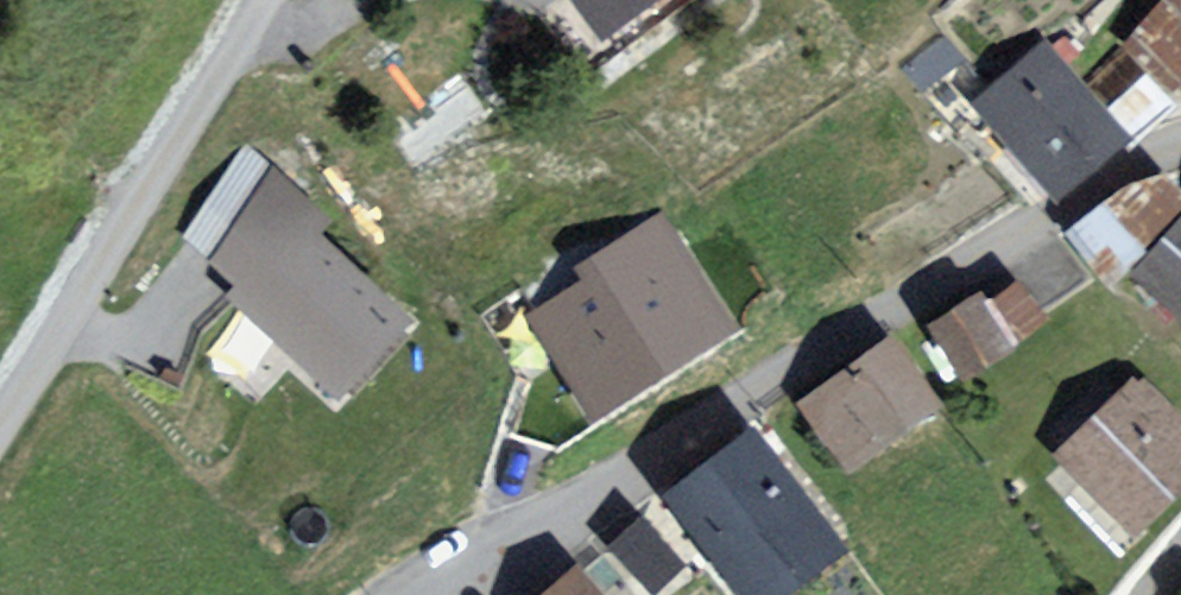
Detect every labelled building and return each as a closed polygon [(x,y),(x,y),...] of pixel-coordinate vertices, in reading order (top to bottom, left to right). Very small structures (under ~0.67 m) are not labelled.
[(610,51),(679,0),(572,0),(610,51)] [(1124,29),(1180,82),(1180,0),(1151,0),(1124,29)] [(1045,46),(981,100),(1057,190),(1121,136),(1045,46)] [(1075,241),(1111,293),(1180,227),(1180,199),(1170,188),(1075,241)] [(286,201),(214,272),(341,400),(413,328),(286,201)] [(598,411),(733,325),(664,218),(585,268),(597,286),(541,322),(598,411)] [(1138,289),(1180,326),(1180,241),(1138,289)] [(1025,277),(938,333),(970,384),(1057,328),(1025,277)] [(901,344),(804,408),(853,481),(950,418),(901,344)] [(1065,459),(1142,543),(1180,506),(1180,423),(1146,385),(1065,459)] [(668,504),(741,594),(815,594),(864,555),(762,429),(668,504)] [(612,531),(651,579),(687,549),(647,502),(612,531)] [(560,594),(603,594),(585,574),(560,594)]
